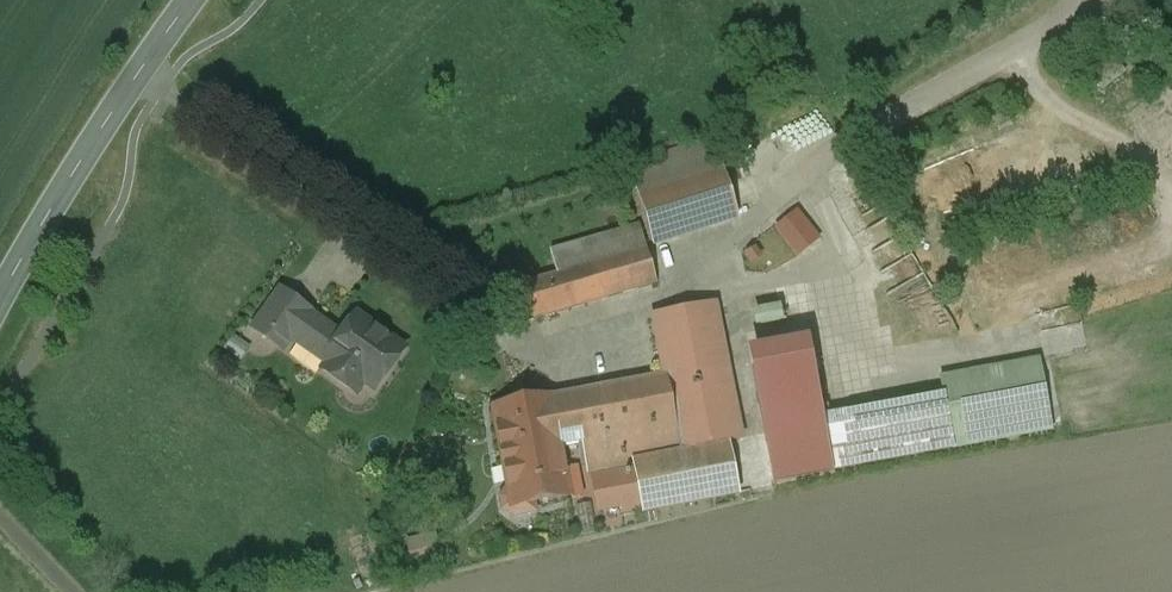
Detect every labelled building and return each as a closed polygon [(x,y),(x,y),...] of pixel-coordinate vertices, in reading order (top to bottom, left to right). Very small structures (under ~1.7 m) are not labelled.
[(712,139),(664,155),(668,167),(632,178),(653,246),(654,246),(654,245),(737,219),(712,139)] [(627,231),(550,254),(557,276),(646,250),(639,228),(627,231)] [(557,276),(506,291),(516,325),(656,285),(646,250),(557,276)] [(280,293),(257,325),(285,345),(289,339),(304,319),(308,313),(280,293)] [(714,306),(653,318),(664,378),(666,378),(681,454),(680,454),(681,454),(681,452),(682,452),(718,445),(741,440),(714,306)] [(355,317),(345,332),(344,331),(336,343),(304,319),(289,339),(327,366),(322,373),(345,389),(354,377),(374,392),(403,351),(355,317)] [(810,361),(752,372),(773,482),(830,472),(821,419),(810,361)] [(1037,362),(939,380),(945,409),(943,409),(942,409),(942,412),(944,412),(952,449),(1050,431),(1037,362)] [(664,378),(551,400),(561,450),(582,446),(587,472),(592,471),(632,463),(680,454),(681,454),(666,378),(664,378)] [(940,396),(821,419),(830,472),(952,449),(944,412),(942,412),(942,409),(943,409),(940,396)] [(551,400),(492,411),(507,489),(500,499),(502,511),(512,517),(534,513),(533,505),(570,498),(561,450),(551,400)] [(682,452),(681,452),(681,454),(680,454),(632,463),(642,510),(643,515),(645,514),(645,513),(665,509),(665,510),(668,510),(667,509),(689,505),(689,506),(691,505),(691,504),(712,500),(712,501),(714,501),(714,500),(735,495),(736,497),(738,496),(728,444),(718,446),(718,445),(682,452)] [(632,463),(592,471),(600,512),(620,508),(621,514),(642,510),(632,463)] [(425,540),(407,544),(411,567),(430,563),(425,540)]
